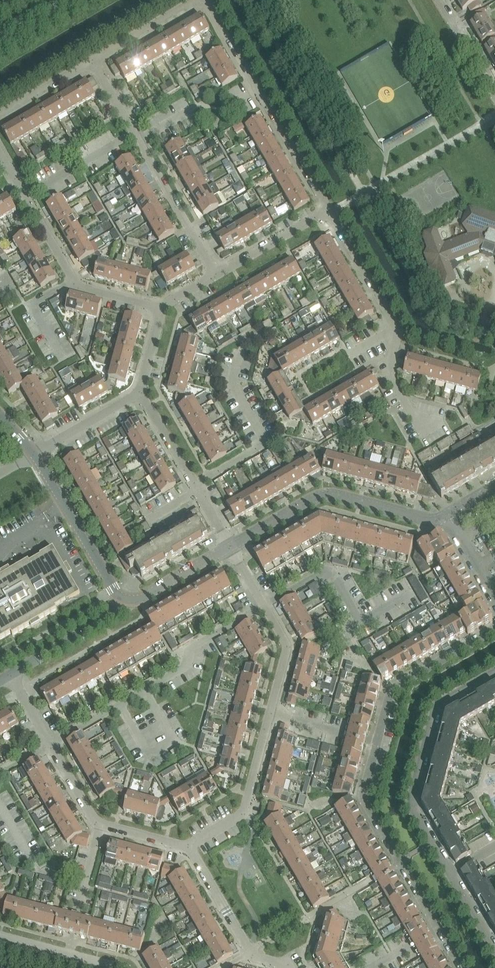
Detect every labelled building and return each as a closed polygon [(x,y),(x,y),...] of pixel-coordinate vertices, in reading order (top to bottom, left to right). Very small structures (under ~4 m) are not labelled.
[(471,12),(481,6),(478,0),(458,0),(457,0),(463,10),(468,7),(471,12)] [(476,33),(490,26),(492,24),(483,10),(471,17),(474,22),(471,24),(476,33)] [(201,15),(191,21),(200,36),(210,30),(201,15)] [(191,41),(200,36),(191,21),(182,26),(191,41)] [(492,24),(490,26),(476,33),(482,43),(485,41),(488,46),(494,42),(494,25),(494,23),(492,24)] [(181,47),(191,41),(182,26),(173,32),(181,47)] [(172,52),(181,47),(173,32),(163,37),(172,52)] [(163,57),(172,52),(163,37),(154,42),(163,57)] [(153,63),(163,57),(154,42),(145,48),(153,63)] [(488,46),(485,48),(491,58),(494,55),(494,42),(488,46)] [(144,68),(153,63),(145,48),(135,53),(144,68)] [(221,50),(206,59),(212,68),(227,60),(221,50)] [(135,74),(144,68),(135,53),(126,59),(135,74)] [(121,73),(125,79),(135,74),(126,59),(110,68),(115,77),(121,73)] [(212,68),(217,78),(232,69),(227,60),(212,68)] [(232,69),(217,78),(223,87),(238,79),(232,69)] [(77,87),(86,102),(96,96),(92,90),(98,87),(93,78),(77,87)] [(77,107),(86,102),(77,87),(68,92),(77,107)] [(67,113),(77,107),(68,92),(59,98),(67,113)] [(58,118),(67,113),(59,98),(49,103),(58,118)] [(49,124),(58,118),(49,103),(40,109),(49,124)] [(39,129),(49,124),(40,109),(31,114),(39,129)] [(30,134),(39,129),(31,114),(21,119),(30,134)] [(266,128),(261,118),(256,121),(253,116),(243,122),(251,137),(266,128)] [(21,140),(30,134),(21,119),(12,125),(21,140)] [(21,140),(12,125),(2,130),(11,145),(21,140)] [(266,128),(251,137),(257,146),(272,137),(266,128)] [(61,133),(57,136),(61,142),(65,140),(61,133)] [(262,155),(277,146),(272,137),(257,146),(262,155)] [(166,149),(171,159),(186,150),(184,146),(188,143),(185,138),(166,149)] [(215,139),(210,142),(213,147),(218,144),(215,139)] [(36,157),(37,156),(41,154),(39,150),(39,149),(37,146),(31,149),(35,157),(36,157)] [(268,165),(283,156),(277,146),(262,155),(268,165)] [(177,168),(196,157),(190,148),(186,150),(171,159),(177,168)] [(221,148),(214,152),(217,157),(224,153),(221,148)] [(20,154),(17,155),(21,163),(25,161),(27,160),(22,152),(20,154)] [(273,174),(288,165),(283,156),(268,165),(273,174)] [(131,157),(116,166),(122,175),(136,167),(131,157)] [(196,157),(177,168),(182,178),(201,167),(196,157)] [(279,183),(293,174),(288,165),(273,174),(279,183)] [(122,175),(127,185),(142,176),(136,167),(122,175)] [(207,176),(204,171),(201,167),(182,178),(188,187),(207,176)] [(284,193),(299,184),(293,174),(279,183),(284,193)] [(127,185),(122,188),(127,197),(132,194),(147,185),(142,176),(127,185)] [(207,176),(188,187),(193,196),(208,188),(205,183),(209,181),(207,176)] [(240,183),(233,187),(237,192),(243,189),(240,183)] [(289,202),(304,193),(299,184),(284,193),(289,202)] [(147,185),(132,194),(138,203),(153,195),(147,185)] [(219,189),(224,199),(229,196),(223,187),(219,189)] [(198,206),(217,195),(215,190),(211,192),(208,188),(193,196),(198,206)] [(73,191),(66,195),(69,200),(76,196),(73,191)] [(253,191),(245,195),(247,199),(252,196),(255,195),(253,191)] [(310,203),(304,193),(289,202),(295,211),(310,203)] [(0,200),(0,204),(7,216),(16,210),(8,195),(0,200)] [(47,206),(53,215),(68,207),(65,202),(69,200),(66,195),(47,206)] [(95,195),(89,198),(93,204),(99,201),(95,195)] [(143,213),(158,204),(153,195),(138,203),(143,213)] [(198,206),(204,215),(223,204),(217,195),(198,206)] [(149,222),(163,213),(158,204),(143,213),(149,222)] [(272,225),(264,210),(261,205),(252,211),(263,230),(272,225)] [(58,225),(77,214),(74,209),(70,211),(68,207),(53,215),(58,225)] [(225,207),(219,211),(222,216),(228,213),(225,207)] [(423,236),(427,248),(424,255),(430,271),(437,274),(443,286),(445,287),(455,283),(459,280),(452,268),(453,266),(453,262),(463,258),(465,254),(468,256),(480,251),(481,249),(485,254),(489,256),(494,255),(494,216),(472,208),(467,209),(462,225),(465,229),(470,230),(469,234),(444,243),(442,242),(436,230),(434,229),(424,233),(423,236)] [(263,230),(252,211),(247,214),(249,218),(245,221),(254,236),(263,230)] [(163,213),(149,222),(154,231),(169,223),(163,213)] [(63,234),(78,225),(76,221),(80,218),(77,214),(58,225),(63,234)] [(106,214),(100,217),(103,223),(109,219),(106,214)] [(233,222),(244,241),(254,236),(245,221),(240,223),(238,219),(233,222)] [(226,231),(235,246),(244,241),(233,222),(228,224),(231,229),(226,231)] [(154,231),(160,241),(174,232),(169,223),(154,231)] [(69,243),(88,232),(85,227),(81,230),(78,225),(63,234),(69,243)] [(223,226),(214,232),(223,248),(217,251),(219,255),(235,246),(226,231),(223,226)] [(115,229),(110,232),(113,238),(119,235),(115,229)] [(14,241),(20,250),(34,242),(29,232),(14,241)] [(74,253),(89,244),(87,239),(91,237),(88,232),(69,243),(74,253)] [(321,256),(336,247),(330,238),(315,246),(321,256)] [(25,260),(40,251),(34,242),(20,250),(25,260)] [(95,254),(89,244),(74,253),(80,262),(89,257),(92,261),(97,258),(95,254)] [(326,265),(341,257),(336,247),(321,256),(326,265)] [(30,269),(45,260),(40,251),(25,260),(30,269)] [(187,254),(178,260),(177,260),(186,275),(202,265),(199,261),(193,265),(187,254)] [(177,260),(178,260),(175,255),(170,258),(173,262),(168,265),(177,280),(186,275),(177,260)] [(331,275),(346,266),(341,257),(326,265),(331,275)] [(97,258),(92,261),(94,265),(97,266),(94,277),(105,280),(109,263),(99,261),(97,258)] [(293,259),(283,265),(292,280),(301,274),(293,259)] [(36,278),(51,270),(45,260),(30,269),(36,278)] [(116,283),(121,261),(117,260),(116,260),(115,265),(109,263),(105,280),(116,283)] [(121,261),(116,283),(126,286),(130,269),(125,268),(127,263),(121,261)] [(154,273),(158,279),(162,276),(167,286),(177,280),(168,265),(154,273)] [(292,280),(283,265),(274,270),(282,285),(292,280)] [(130,269),(126,286),(136,288),(141,272),(142,267),(137,266),(136,270),(130,269)] [(346,266),(331,275),(337,284),(352,275),(346,266)] [(52,287),(58,283),(51,270),(36,278),(41,288),(50,283),(52,287)] [(282,285),(274,270),(264,276),(273,291),(282,285)] [(152,275),(141,272),(136,288),(147,291),(150,280),(154,281),(158,279),(154,273),(152,275)] [(342,293),(357,284),(352,275),(337,284),(342,293)] [(273,291),(264,276),(255,281),(264,296),(273,291)] [(264,296),(255,281),(246,286),(254,301),(264,296)] [(348,303),(363,294),(357,284),(342,293),(348,303)] [(236,292),(245,307),(248,311),(257,306),(254,301),(246,286),(236,292)] [(77,313),(81,296),(66,292),(62,294),(64,297),(65,297),(69,298),(66,310),(77,313)] [(245,307),(236,292),(227,297),(236,312),(245,307)] [(353,312),(368,303),(363,294),(348,303),(353,312)] [(87,316),(91,299),(81,296),(77,313),(87,316)] [(236,312),(227,297),(218,303),(226,318),(236,312)] [(91,299),(87,316),(98,319),(102,302),(91,299)] [(208,308),(217,323),(226,318),(218,303),(208,308)] [(312,313),(320,308),(317,303),(309,308),(312,313)] [(353,312),(362,327),(372,321),(369,315),(374,313),(368,303),(353,312)] [(128,306),(127,313),(134,315),(136,308),(128,306)] [(199,314),(208,328),(210,333),(220,328),(217,323),(208,308),(199,314)] [(308,308),(301,312),(304,317),(311,314),(308,308)] [(193,326),(184,331),(195,336),(198,334),(208,328),(199,314),(189,319),(193,326)] [(120,319),(118,324),(140,330),(143,319),(126,315),(124,320),(120,319)] [(319,316),(314,319),(317,323),(318,325),(319,326),(323,324),(319,316)] [(8,327),(5,321),(0,324),(0,325),(3,330),(8,327)] [(120,336),(137,340),(140,330),(118,324),(117,329),(122,331),(120,336)] [(323,324),(319,326),(330,346),(339,340),(331,325),(326,328),(323,324)] [(312,336),(321,351),(330,346),(319,326),(314,329),(316,333),(312,336)] [(302,329),(297,332),(300,337),(305,335),(305,334),(302,329)] [(199,341),(193,340),(195,336),(184,331),(180,348),(196,352),(199,341)] [(321,351),(312,336),(307,339),(305,335),(300,337),(311,356),(321,351)] [(113,345),(134,351),(137,340),(120,336),(119,341),(114,340),(113,345)] [(293,347),(302,362),(311,356),(300,337),(295,340),(298,344),(293,347)] [(15,356),(23,350),(16,340),(8,346),(15,356)] [(115,357),(131,361),(134,351),(113,345),(111,350),(116,351),(115,357)] [(284,352),(293,367),(302,362),(293,347),(289,350),(286,345),(281,348),(284,352)] [(3,347),(0,349),(0,362),(12,354),(10,350),(5,352),(3,347)] [(193,363),(196,352),(180,348),(177,358),(193,363)] [(284,352),(274,358),(275,360),(273,370),(287,374),(288,370),(293,367),(284,352)] [(12,354),(0,362),(0,374),(14,366),(11,362),(15,359),(12,354)] [(403,375),(404,373),(415,376),(419,359),(408,356),(404,370),(400,369),(397,371),(399,374),(403,375)] [(109,360),(107,366),(128,371),(131,361),(115,357),(113,362),(109,360)] [(191,373),(193,363),(177,358),(174,369),(191,373)] [(206,366),(207,359),(200,358),(198,365),(206,366)] [(425,378),(429,362),(419,359),(415,376),(425,378)] [(435,381),(440,364),(429,362),(425,378),(435,381)] [(446,384),(450,367),(440,364),(435,381),(446,384)] [(4,384),(23,373),(20,368),(16,371),(14,366),(0,374),(0,377),(4,384)] [(118,380),(126,382),(128,371),(107,366),(106,371),(110,372),(108,382),(116,389),(118,380)] [(456,387),(461,370),(450,367),(446,384),(456,387)] [(174,369),(171,379),(188,383),(191,373),(174,369)] [(370,393),(379,387),(373,376),(377,374),(378,370),(375,369),(361,377),(370,393)] [(287,374),(273,370),(270,380),(268,381),(274,391),(289,382),(286,378),(287,374)] [(467,389),(471,373),(461,370),(456,387),(467,389)] [(65,371),(60,374),(63,380),(68,377),(65,371)] [(10,394),(22,387),(21,387),(24,385),(22,380),(26,378),(23,373),(4,384),(10,394)] [(471,373),(467,389),(477,392),(482,376),(471,373)] [(88,380),(99,399),(116,389),(108,382),(104,385),(100,378),(95,381),(93,377),(88,380)] [(370,393),(361,377),(352,383),(360,398),(370,393)] [(36,378),(24,385),(21,387),(22,387),(27,396),(46,385),(43,380),(39,382),(36,378)] [(177,402),(186,396),(185,394),(188,383),(171,379),(168,390),(177,392),(175,400),(177,402)] [(89,404),(99,399),(88,380),(83,382),(85,386),(81,389),(89,404)] [(279,400),(294,391),(289,382),(274,391),(279,400)] [(360,398),(352,383),(342,388),(351,403),(360,398)] [(49,390),(46,385),(27,396),(32,405),(47,396),(45,392),(49,390)] [(81,389),(76,392),(74,388),(69,390),(80,410),(89,404),(81,389)] [(351,403),(342,388),(333,394),(342,409),(351,403)] [(284,409),(299,401),(294,391),(279,400),(284,409)] [(342,409),(333,394),(323,399),(332,414),(342,409)] [(38,414),(57,403),(54,399),(50,401),(47,396),(32,405),(38,414)] [(189,401),(186,396),(177,402),(185,416),(200,408),(194,398),(191,400),(189,401)] [(332,414),(323,399),(314,405),(323,420),(332,414)] [(299,401),(284,409),(290,419),(292,418),(302,420),(306,406),(302,405),(299,401)] [(60,408),(57,403),(38,414),(47,430),(56,425),(52,419),(58,415),(55,411),(60,408)] [(323,420),(314,405),(310,407),(306,406),(302,420),(312,423),(313,425),(323,420)] [(200,408),(185,416),(190,426),(205,417),(200,408)] [(123,428),(129,438),(144,429),(135,413),(131,416),(134,422),(123,428)] [(196,435),(211,426),(205,417),(190,426),(196,435)] [(341,430),(347,426),(350,424),(347,418),(337,423),(341,430)] [(201,444),(216,436),(211,426),(196,435),(201,444)] [(134,447),(149,438),(144,429),(129,438),(134,447)] [(486,443),(480,433),(452,449),(458,460),(429,476),(442,498),(461,487),(494,467),(494,438),(486,443)] [(216,436),(201,444),(206,454),(221,445),(216,436)] [(109,447),(125,443),(124,437),(112,440),(112,438),(107,439),(109,447)] [(140,456),(155,447),(149,438),(134,447),(140,456)] [(221,445),(206,454),(212,463),(227,455),(221,445)] [(145,466),(160,457),(155,447),(140,456),(145,466)] [(85,463),(79,453),(73,457),(69,451),(61,456),(70,472),(85,463)] [(325,460),(320,459),(321,470),(333,473),(338,456),(327,453),(325,460)] [(344,476),(350,454),(344,453),(343,458),(338,456),(333,473),(344,476)] [(350,454),(344,476),(354,478),(359,462),(354,460),(355,456),(350,454)] [(311,476),(321,470),(320,459),(315,462),(312,455),(302,461),(311,476)] [(151,475),(165,466),(160,457),(145,466),(151,475)] [(359,462),(354,478),(365,481),(370,460),(365,458),(364,463),(359,462)] [(290,462),(301,481),(311,476),(302,461),(297,464),(295,459),(295,460),(290,462)] [(370,460),(365,481),(375,484),(380,467),(375,466),(376,461),(370,460)] [(301,481),(290,462),(286,465),(288,469),(283,472),(292,487),(301,481)] [(75,481),(90,472),(85,463),(70,472),(75,481)] [(380,467),(375,484),(386,487),(391,465),(390,465),(386,464),(385,469),(380,467)] [(391,465),(386,487),(396,489),(401,473),(395,471),(397,467),(391,465)] [(156,484),(171,475),(165,466),(151,475),(156,484)] [(272,473),(283,492),(292,487),(283,472),(281,467),(271,472),(272,473)] [(401,473),(396,489),(406,492),(411,476),(412,471),(407,470),(406,474),(401,473)] [(81,490),(96,482),(90,472),(75,481),(81,490)] [(265,483),(273,498),(283,492),(272,473),(267,476),(269,480),(265,483)] [(176,485),(171,475),(156,484),(162,494),(176,485)] [(411,476),(406,492),(417,495),(420,484),(422,478),(411,476)] [(273,498),(265,483),(260,485),(258,481),(253,484),(264,503),(273,498)] [(96,482),(81,490),(86,500),(101,491),(96,482)] [(246,493),(255,508),(264,503),(253,484),(248,487),(251,491),(246,493)] [(424,497),(427,485),(420,484),(417,495),(424,497)] [(432,490),(430,486),(427,485),(424,497),(430,498),(432,490)] [(226,491),(230,497),(234,495),(232,490),(230,488),(226,491)] [(92,509),(107,500),(101,491),(86,500),(92,509)] [(234,495),(245,514),(255,508),(246,493),(242,496),(239,492),(234,495)] [(139,502),(144,499),(141,493),(136,496),(139,502)] [(234,495),(230,497),(232,502),(227,504),(231,511),(225,514),(230,523),(245,514),(234,495)] [(97,518),(112,510),(107,500),(92,509),(97,518)] [(112,510),(97,518),(102,528),(117,519),(112,510)] [(323,543),(344,549),(351,524),(320,516),(292,532),(305,554),(323,543)] [(141,575),(142,577),(209,539),(207,536),(205,532),(203,529),(200,525),(198,521),(196,517),(194,518),(190,520),(130,555),(127,551),(119,556),(128,572),(130,571),(133,575),(137,577),(141,575)] [(108,537),(123,528),(117,519),(102,528),(108,537)] [(372,529),(361,527),(351,524),(344,549),(365,554),(372,529)] [(113,546),(128,538),(123,528),(108,537),(113,546)] [(393,535),(382,532),(372,529),(365,554),(386,560),(393,535)] [(286,565),(295,560),(305,554),(292,532),(273,543),(286,565)] [(414,541),(403,538),(393,535),(386,560),(407,566),(414,541)] [(427,563),(436,558),(441,567),(456,558),(443,535),(440,535),(418,547),(427,563)] [(119,556),(127,551),(134,547),(128,538),(113,546),(119,556)] [(267,576),(277,570),(286,565),(273,543),(254,554),(267,576)] [(427,563),(418,547),(416,549),(413,558),(422,574),(431,569),(427,563)] [(11,633),(13,635),(57,609),(56,607),(67,601),(68,602),(80,594),(53,548),(41,555),(41,556),(30,563),(29,561),(0,577),(0,640),(11,633)] [(434,571),(440,581),(445,590),(467,577),(456,558),(441,567),(434,571)] [(223,572),(213,578),(203,583),(216,605),(235,594),(223,572)] [(445,590),(450,599),(456,609),(463,605),(478,596),(467,577),(445,590)] [(203,583),(194,589),(185,594),(198,616),(216,605),(203,583)] [(74,588),(65,593),(69,599),(78,594),(74,588)] [(185,594),(175,599),(166,605),(179,627),(198,616),(185,594)] [(286,613),(302,604),(296,594),(280,603),(286,613)] [(435,596),(431,598),(435,605),(439,602),(435,596)] [(463,605),(468,614),(460,619),(467,631),(466,631),(469,634),(492,621),(478,596),(463,605)] [(302,604),(286,613),(291,622),(307,613),(302,604)] [(164,636),(165,637),(170,634),(169,633),(179,627),(166,605),(157,610),(151,613),(150,614),(148,615),(154,626),(161,638),(162,637),(164,636)] [(307,613),(291,622),(297,631),(312,622),(307,613)] [(457,636),(466,631),(467,631),(460,619),(458,615),(448,621),(457,636)] [(251,620),(236,629),(241,639),(257,630),(251,620)] [(439,626),(448,642),(457,636),(448,621),(439,626)] [(297,631),(302,641),(318,632),(316,628),(312,622),(297,631)] [(154,626),(144,632),(135,637),(148,660),(167,649),(161,638),(154,626)] [(430,631),(439,647),(448,642),(439,626),(430,631)] [(224,630),(220,633),(226,643),(230,640),(224,630)] [(247,648),(262,639),(257,630),(241,639),(247,648)] [(420,637),(429,652),(439,647),(430,631),(420,637)] [(135,637),(126,643),(116,648),(129,671),(148,660),(135,637)] [(411,642),(420,658),(429,652),(420,637),(411,642)] [(262,639),(247,648),(252,658),(250,665),(255,666),(258,654),(268,649),(262,639)] [(420,658),(411,642),(402,648),(411,663),(420,658)] [(318,658),(321,647),(304,643),(301,654),(318,658)] [(369,644),(363,647),(367,653),(373,650),(369,644)] [(116,648),(107,654),(97,659),(106,675),(110,682),(129,671),(116,648)] [(411,663),(402,648),(392,653),(401,669),(411,663)] [(383,659),(392,674),(401,669),(392,653),(383,659)] [(298,664),(315,669),(318,658),(301,654),(298,664)] [(97,680),(106,675),(97,659),(88,665),(97,680)] [(383,659),(373,664),(382,680),(392,674),(383,659)] [(352,671),(352,668),(354,664),(347,662),(345,669),(352,671)] [(242,674),(260,679),(263,668),(255,666),(250,665),(245,663),(242,674)] [(315,669),(298,664),(295,675),(313,679),(315,669)] [(79,670),(88,685),(97,680),(88,665),(79,670)] [(88,685),(79,670),(69,675),(78,691),(88,685)] [(260,679),(242,674),(240,685),(257,689),(260,679)] [(60,681),(69,696),(78,691),(69,675),(60,681)] [(313,679),(295,675),(292,685),(310,690),(313,679)] [(364,676),(361,687),(378,692),(381,681),(364,676)] [(51,686),(60,702),(69,696),(60,681),(51,686)] [(325,683),(323,689),(330,691),(331,684),(325,683)] [(487,689),(494,703),(494,684),(487,689)] [(257,689),(240,685),(237,695),(254,700),(257,689)] [(307,701),(310,690),(292,685),(287,704),(295,706),(297,698),(307,701)] [(50,707),(60,702),(51,686),(41,692),(50,707)] [(378,692),(361,687),(358,698),(376,702),(378,692)] [(477,694),(462,704),(461,703),(458,705),(459,705),(446,712),(461,724),(468,720),(469,723),(476,719),(475,716),(494,705),(494,703),(487,689),(477,694)] [(93,695),(88,698),(93,706),(98,704),(93,695)] [(254,700),(237,695),(234,706),(252,710),(254,700)] [(355,708),(373,713),(376,702),(358,698),(355,708)] [(231,716),(249,721),(252,710),(234,706),(231,716)] [(373,713),(355,708),(353,719),(370,723),(373,713)] [(10,731),(20,725),(11,709),(1,715),(10,731)] [(451,762),(457,741),(461,724),(446,712),(442,726),(441,730),(442,730),(434,758),(451,762)] [(0,736),(10,731),(1,715),(0,716),(0,735),(0,736)] [(249,721),(231,716),(229,727),(246,731),(249,721)] [(362,755),(364,744),(366,739),(370,723),(353,719),(349,734),(344,750),(362,755)] [(282,725),(277,743),(294,748),(297,737),(287,735),(290,727),(282,725)] [(222,736),(226,737),(243,742),(246,731),(229,727),(225,726),(222,736)] [(89,742),(83,733),(67,742),(73,752),(89,742)] [(223,748),(240,752),(243,742),(226,737),(223,748)] [(89,742),(73,752),(78,761),(94,752),(89,742)] [(294,748),(277,743),(274,754),(291,759),(294,748)] [(220,758),(238,763),(240,752),(223,748),(220,758)] [(341,761),(359,765),(362,755),(344,750),(341,761)] [(84,770),(99,761),(94,752),(78,761),(84,770)] [(291,759),(274,754),(271,764),(289,769),(291,759)] [(45,768),(39,758),(24,767),(29,777),(45,768)] [(235,774),(238,763),(220,758),(217,769),(211,773),(213,777),(224,771),(235,774)] [(441,801),(446,783),(451,762),(434,758),(427,786),(426,786),(425,789),(426,789),(422,803),(441,801)] [(99,761),(84,770),(89,780),(105,771),(99,761)] [(359,765),(341,761),(339,771),(356,776),(359,765)] [(289,769),(271,764),(268,775),(286,779),(289,769)] [(127,767),(114,771),(116,779),(124,777),(123,772),(128,771),(127,767)] [(45,768),(29,777),(35,786),(50,777),(45,768)] [(89,780),(95,789),(110,780),(105,771),(89,780)] [(356,776),(339,771),(336,782),(353,786),(356,776)] [(208,774),(198,780),(207,795),(217,790),(208,774)] [(286,779),(268,775),(266,785),(283,790),(286,779)] [(40,796),(56,787),(50,777),(35,786),(40,796)] [(110,780),(95,789),(100,799),(110,793),(122,796),(124,788),(118,786),(117,787),(115,788),(110,780)] [(207,795),(198,780),(189,785),(198,801),(207,795)] [(336,782),(333,792),(350,797),(353,786),(336,782)] [(198,801),(189,785),(180,791),(189,806),(198,801)] [(281,796),(283,790),(266,785),(263,796),(288,803),(289,798),(281,796)] [(8,798),(15,793),(9,787),(3,792),(8,798)] [(46,805),(61,796),(56,787),(40,796),(46,805)] [(180,791),(170,796),(179,812),(189,806),(180,791)] [(129,793),(124,810),(135,813),(140,796),(129,793)] [(306,796),(300,795),(297,805),(303,806),(306,796)] [(51,814),(67,805),(61,796),(46,805),(51,814)] [(150,799),(140,796),(135,813),(145,816),(150,799)] [(145,816),(156,819),(159,808),(170,802),(167,798),(161,802),(150,799),(145,816)] [(332,817),(334,821),(356,808),(351,799),(335,808),(339,814),(332,817)] [(461,835),(450,816),(441,801),(422,803),(429,816),(430,819),(431,819),(445,844),(461,835)] [(293,820),(291,817),(287,819),(287,818),(284,820),(280,814),(282,807),(270,804),(267,817),(269,821),(265,823),(271,833),(293,820)] [(478,804),(471,809),(474,814),(481,810),(478,804)] [(56,824),(72,815),(67,805),(51,814),(56,824)] [(346,827),(362,818),(356,808),(334,821),(336,825),(343,821),(346,827)] [(62,833),(77,824),(72,815),(56,824),(62,833)] [(329,815),(319,821),(323,827),(332,822),(329,815)] [(362,818),(346,827),(349,832),(343,836),(345,840),(367,827),(362,818)] [(271,833),(276,842),(292,833),(288,828),(295,824),(293,820),(271,833)] [(62,833),(67,843),(71,841),(74,844),(87,848),(90,836),(83,834),(77,824),(62,833)] [(357,845),(372,836),(367,827),(345,840),(347,844),(354,840),(357,845)] [(276,842),(281,852),(304,839),(301,835),(295,839),(292,833),(276,842)] [(457,863),(472,854),(461,835),(445,844),(457,863)] [(360,851),(354,855),(351,857),(352,860),(355,858),(356,859),(378,846),(372,836),(357,845),(360,851)] [(281,852),(287,861),(302,852),(299,846),(306,843),(304,839),(281,852)] [(105,848),(106,848),(109,849),(105,864),(116,867),(117,861),(122,844),(107,840),(105,848)] [(128,864),(133,847),(122,844),(117,861),(128,864)] [(310,851),(315,856),(320,851),(315,846),(310,851)] [(368,864),(383,855),(378,846),(356,859),(358,862),(365,859),(368,864)] [(138,867),(143,850),(133,847),(128,864),(138,867)] [(138,867),(149,870),(153,852),(143,850),(138,867)] [(153,852),(149,870),(160,873),(164,855),(153,852)] [(306,858),(302,852),(287,861),(292,870),(314,858),(312,854),(306,858)] [(330,853),(325,856),(328,862),(334,859),(330,853)] [(384,892),(400,883),(391,868),(383,855),(368,864),(371,870),(365,874),(367,878),(378,872),(379,875),(382,880),(372,886),(374,890),(381,887),(384,892)] [(317,861),(314,858),(292,870),(298,880),(313,871),(310,865),(317,861)] [(346,858),(339,862),(342,867),(347,864),(349,863),(346,858)] [(462,872),(466,879),(473,891),(488,882),(477,863),(462,872)] [(169,887),(166,889),(168,893),(190,880),(184,870),(181,872),(178,868),(165,865),(161,877),(169,879),(172,885),(169,887)] [(313,871),(298,880),(303,889),(325,876),(325,875),(323,873),(316,876),(313,871)] [(124,876),(122,884),(130,886),(132,879),(124,876)] [(325,876),(303,889),(309,898),(324,889),(321,884),(327,880),(325,876)] [(190,880),(168,893),(170,896),(177,892),(180,898),(196,889),(190,880)] [(488,882),(473,891),(487,916),(489,919),(494,928),(494,894),(488,882)] [(383,905),(405,892),(400,883),(384,892),(387,898),(381,902),(383,905)] [(178,911),(179,911),(201,898),(196,889),(180,898),(183,904),(177,908),(178,911)] [(327,895),(324,889),(309,898),(314,908),(336,895),(334,891),(327,895)] [(363,891),(358,894),(359,896),(361,899),(367,896),(363,891)] [(19,901),(21,894),(17,892),(16,896),(15,900),(8,898),(5,892),(0,895),(0,909),(1,910),(5,911),(4,915),(15,918),(19,901)] [(395,911),(410,902),(405,892),(383,905),(385,909),(392,905),(395,911)] [(188,911),(191,917),(206,908),(201,898),(179,911),(181,915),(188,911)] [(15,918),(25,921),(30,904),(19,901),(15,918)] [(394,924),(416,911),(410,902),(395,911),(398,917),(392,920),(394,924)] [(25,921),(36,924),(40,906),(30,904),(25,921)] [(36,924),(46,927),(51,909),(40,906),(36,924)] [(212,917),(206,908),(191,917),(194,922),(188,926),(190,930),(212,917)] [(46,927),(56,929),(61,912),(51,909),(46,927)] [(347,964),(341,954),(350,923),(342,921),(336,910),(329,914),(327,912),(324,914),(325,916),(314,958),(319,967),(349,967),(347,964)] [(402,924),(406,930),(421,921),(416,911),(394,924),(396,928),(402,924)] [(88,938),(93,920),(77,916),(61,912),(56,929),(72,934),(77,935),(88,938)] [(198,930),(202,935),(217,926),(212,917),(190,930),(192,934),(198,930)] [(103,923),(93,920),(88,938),(98,941),(103,923)] [(422,958),(438,949),(429,934),(421,921),(406,930),(414,943),(422,958)] [(114,926),(103,923),(98,941),(109,943),(114,926)] [(109,943),(119,946),(124,929),(114,926),(109,943)] [(198,945),(201,949),(223,936),(217,926),(202,935),(205,941),(198,945)] [(124,929),(119,946),(130,949),(134,932),(124,929)] [(145,934),(134,932),(130,949),(141,952),(145,934)] [(209,948),(213,954),(228,945),(223,936),(201,949),(203,952),(209,948)] [(228,945),(213,954),(216,960),(209,964),(212,967),(234,955),(228,945)] [(149,966),(171,953),(169,950),(162,953),(159,947),(143,956),(149,966)] [(438,949),(422,958),(425,963),(419,967),(426,967),(443,958),(438,949)] [(150,967),(167,967),(170,966),(167,961),(173,957),(171,953),(149,966),(150,967)] [(448,967),(443,958),(426,967),(447,967),(448,967)]
